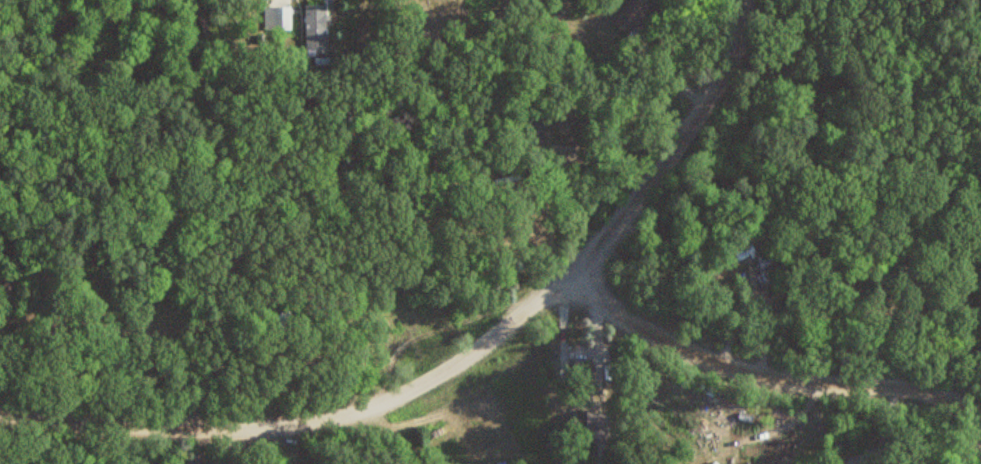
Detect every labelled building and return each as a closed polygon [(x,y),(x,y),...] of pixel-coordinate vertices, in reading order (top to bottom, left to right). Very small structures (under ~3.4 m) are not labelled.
[(328,52),(328,3),(307,3),(307,52),(328,52)] [(265,5),(265,29),(292,29),(292,5),(265,5)] [(750,251),(743,239),(714,258),(721,269),(750,251)] [(585,345),(561,345),(561,367),(585,367),(585,345)] [(609,412),(587,412),(587,440),(609,440),(609,412)]
